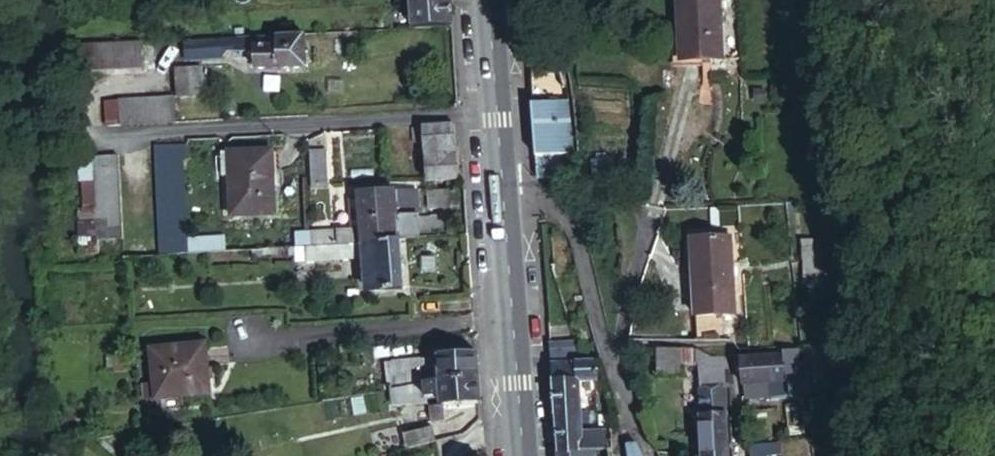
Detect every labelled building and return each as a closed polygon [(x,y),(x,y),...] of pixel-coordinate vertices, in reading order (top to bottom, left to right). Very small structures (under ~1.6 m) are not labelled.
[(416,26),(457,24),(455,0),(415,2),(416,9),(416,26)] [(721,0),(685,0),(688,60),(725,58),(721,0)] [(401,10),(416,9),(415,2),(401,2),(401,10)] [(310,66),(308,31),(242,35),(242,37),(242,47),(243,52),(258,52),(258,67),(310,66)] [(230,48),(242,47),(242,37),(190,42),(191,58),(223,56),(230,48)] [(143,41),(146,67),(158,66),(156,40),(143,41)] [(101,43),(102,71),(146,67),(143,41),(101,43)] [(77,45),(76,65),(83,65),(82,72),(102,71),(101,43),(77,45)] [(182,96),(207,94),(206,66),(180,68),(182,96)] [(796,84),(785,85),(786,98),(796,98),(796,84)] [(125,100),(126,124),(181,121),(179,97),(125,100)] [(536,99),(540,174),(544,175),(562,173),(561,151),(575,149),(572,98),(536,99)] [(108,100),(109,120),(110,125),(126,124),(125,100),(108,100)] [(428,178),(463,176),(463,154),(459,154),(458,145),(462,145),(461,122),(419,124),(419,134),(426,134),(428,178)] [(332,138),(316,139),(318,167),(333,167),(332,138)] [(168,238),(169,253),(190,252),(186,142),(162,142),(164,156),(161,156),(166,238),(168,238)] [(102,149),(90,150),(91,174),(79,175),(80,202),(74,203),(76,247),(121,244),(117,147),(104,148),(102,149)] [(275,150),(232,152),(234,215),(278,213),(275,150)] [(232,152),(224,153),(225,177),(232,177),(232,152)] [(152,157),(158,254),(169,253),(168,238),(166,238),(161,156),(152,157)] [(369,214),(422,211),(420,187),(367,191),(367,192),(357,193),(353,197),(354,215),(369,214)] [(405,237),(423,236),(421,214),(422,211),(369,214),(370,228),(370,239),(405,237)] [(423,236),(457,234),(456,212),(421,214),(423,236)] [(318,242),(370,239),(370,228),(369,214),(354,215),(355,224),(317,226),(318,239),(318,242)] [(317,226),(302,228),(302,240),(318,239),(317,226)] [(194,251),(229,248),(228,234),(193,236),(194,251)] [(700,290),(738,287),(735,234),(697,237),(700,290)] [(407,286),(405,237),(370,239),(372,255),(374,287),(407,286)] [(372,255),(370,239),(318,242),(301,244),(301,259),(372,255)] [(702,315),(740,314),(738,287),(700,290),(702,315)] [(723,338),(740,314),(702,315),(703,340),(723,338)] [(168,343),(121,350),(128,404),(176,396),(168,343)] [(580,360),(586,360),(585,345),(553,347),(554,362),(580,360)] [(677,349),(651,349),(652,376),(676,375),(677,349)] [(445,379),(482,377),(480,352),(445,355),(444,358),(426,359),(427,381),(445,379)] [(716,355),(717,370),(732,370),(730,353),(716,355)] [(806,401),(803,353),(788,355),(791,380),(771,382),(772,397),(772,404),(806,401)] [(788,355),(744,359),(746,385),(771,382),(791,380),(788,355)] [(394,361),(397,386),(427,381),(426,359),(394,361)] [(598,376),(598,359),(586,360),(580,360),(580,377),(598,376)] [(554,362),(558,415),(583,413),(580,377),(580,360),(554,362)] [(708,455),(733,455),(728,386),(733,386),(732,370),(717,370),(703,372),(708,455)] [(447,404),(484,401),(482,377),(445,379),(446,388),(446,401),(447,404)] [(427,381),(397,386),(400,401),(434,395),(432,390),(446,388),(445,379),(427,381)] [(771,382),(746,385),(742,385),(743,399),(772,397),(771,382)] [(594,412),(604,413),(602,392),(593,392),(594,412)] [(448,417),(447,404),(446,401),(435,402),(437,418),(448,417)] [(603,429),(604,413),(594,412),(591,413),(591,429),(603,429)] [(558,415),(560,451),(599,448),(611,447),(610,429),(603,429),(591,429),(584,430),(583,413),(558,415)] [(798,423),(798,431),(806,430),(806,422),(798,423)] [(414,447),(442,439),(439,426),(410,434),(414,447)] [(798,431),(799,440),(807,439),(806,430),(798,431)] [(636,455),(648,455),(643,443),(634,444),(636,454),(636,455)]
